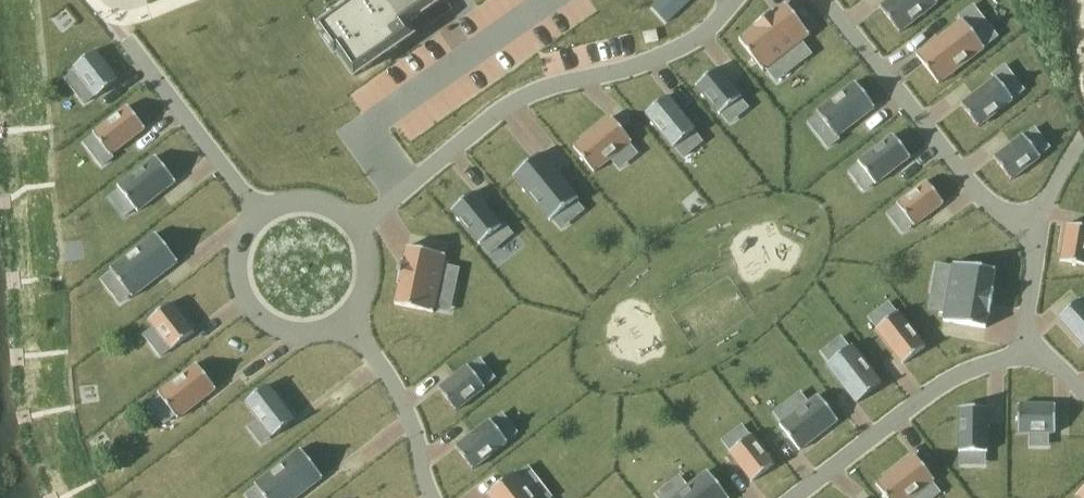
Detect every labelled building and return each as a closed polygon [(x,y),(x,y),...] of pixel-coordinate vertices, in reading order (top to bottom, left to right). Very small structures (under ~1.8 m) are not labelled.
[(324,38),(336,55),(339,53),(355,77),(413,36),(406,26),(426,12),(442,1),(444,0),(366,0),(367,1),(354,9),(351,5),(350,5),(334,16),(341,26),(324,38)] [(667,23),(691,0),(660,0),(652,7),(667,23)] [(880,8),(900,33),(938,3),(938,2),(936,0),(890,0),(880,8)] [(755,28),(739,40),(763,71),(767,69),(790,51),(801,64),(813,55),(802,41),(810,35),(786,4),(775,13),(774,12),(754,27),(755,28)] [(963,20),(917,56),(939,84),(985,48),(963,20)] [(96,51),(74,68),(76,72),(95,96),(97,98),(119,81),(96,51)] [(718,67),(697,85),(721,114),(743,96),(718,67)] [(996,78),(961,105),(979,128),(1014,100),(1013,99),(996,78)] [(856,82),(817,112),(837,138),(876,108),(856,82)] [(671,93),(646,113),(674,148),(699,128),(671,93)] [(129,106),(93,134),(95,136),(107,151),(96,159),(102,166),(112,158),(111,156),(146,129),(129,106)] [(612,117),(574,148),(594,173),(612,159),(630,144),(632,142),(612,117)] [(894,135),(858,162),(860,164),(874,183),(876,185),(911,158),(894,135)] [(1024,135),(994,158),(1011,181),(1041,158),(1040,156),(1025,137),(1024,135)] [(542,153),(514,176),(551,221),(554,219),(576,201),(579,198),(542,153)] [(157,156),(118,186),(121,190),(135,209),(138,212),(176,182),(157,156)] [(927,181),(897,204),(898,206),(913,225),(914,227),(944,204),(927,181)] [(474,192),(452,210),(480,245),(482,243),(497,231),(505,241),(513,235),(505,225),(502,227),(474,192)] [(1061,262),(1083,265),(1083,227),(1067,224),(1061,262)] [(157,233),(110,269),(113,273),(130,295),(133,298),(179,262),(157,233)] [(400,285),(395,305),(434,313),(435,309),(441,280),(457,284),(461,268),(444,265),(446,255),(408,247),(405,261),(403,261),(398,285),(400,285)] [(935,294),(932,309),(949,312),(947,322),(986,329),(988,314),(990,315),(994,290),(993,290),(996,270),(957,264),(957,268),(952,297),(935,294)] [(1059,319),(1083,346),(1083,304),(1080,299),(1059,319)] [(172,303),(149,320),(155,328),(171,349),(172,350),(195,333),(172,303)] [(897,313),(876,330),(903,365),(926,347),(898,312),(897,313)] [(830,362),(827,365),(857,404),(883,384),(853,345),(849,348),(830,362)] [(197,364),(158,394),(161,397),(175,416),(178,419),(217,389),(197,364)] [(468,366),(439,389),(456,411),(486,388),(484,386),(470,368),(468,366)] [(269,385),(246,403),(260,420),(272,436),(273,438),(296,420),(269,385)] [(783,423),(780,425),(800,451),(839,421),(819,395),(808,403),(783,423)] [(1021,401),(1021,430),(1059,430),(1059,402),(1021,401)] [(961,403),(961,448),(989,448),(990,404),(961,403)] [(491,420),(456,447),(473,470),(508,443),(507,441),(492,422),(491,420)] [(731,451),(729,452),(753,482),(775,465),(752,435),(750,436),(731,451)] [(255,485),(257,488),(265,497),(297,497),(323,478),(301,449),(255,485)] [(877,485),(887,497),(913,497),(935,481),(915,455),(877,485)] [(487,494),(490,497),(550,497),(552,497),(546,489),(536,497),(518,475),(516,472),(487,494)] [(673,497),(727,497),(706,472),(673,497)]
